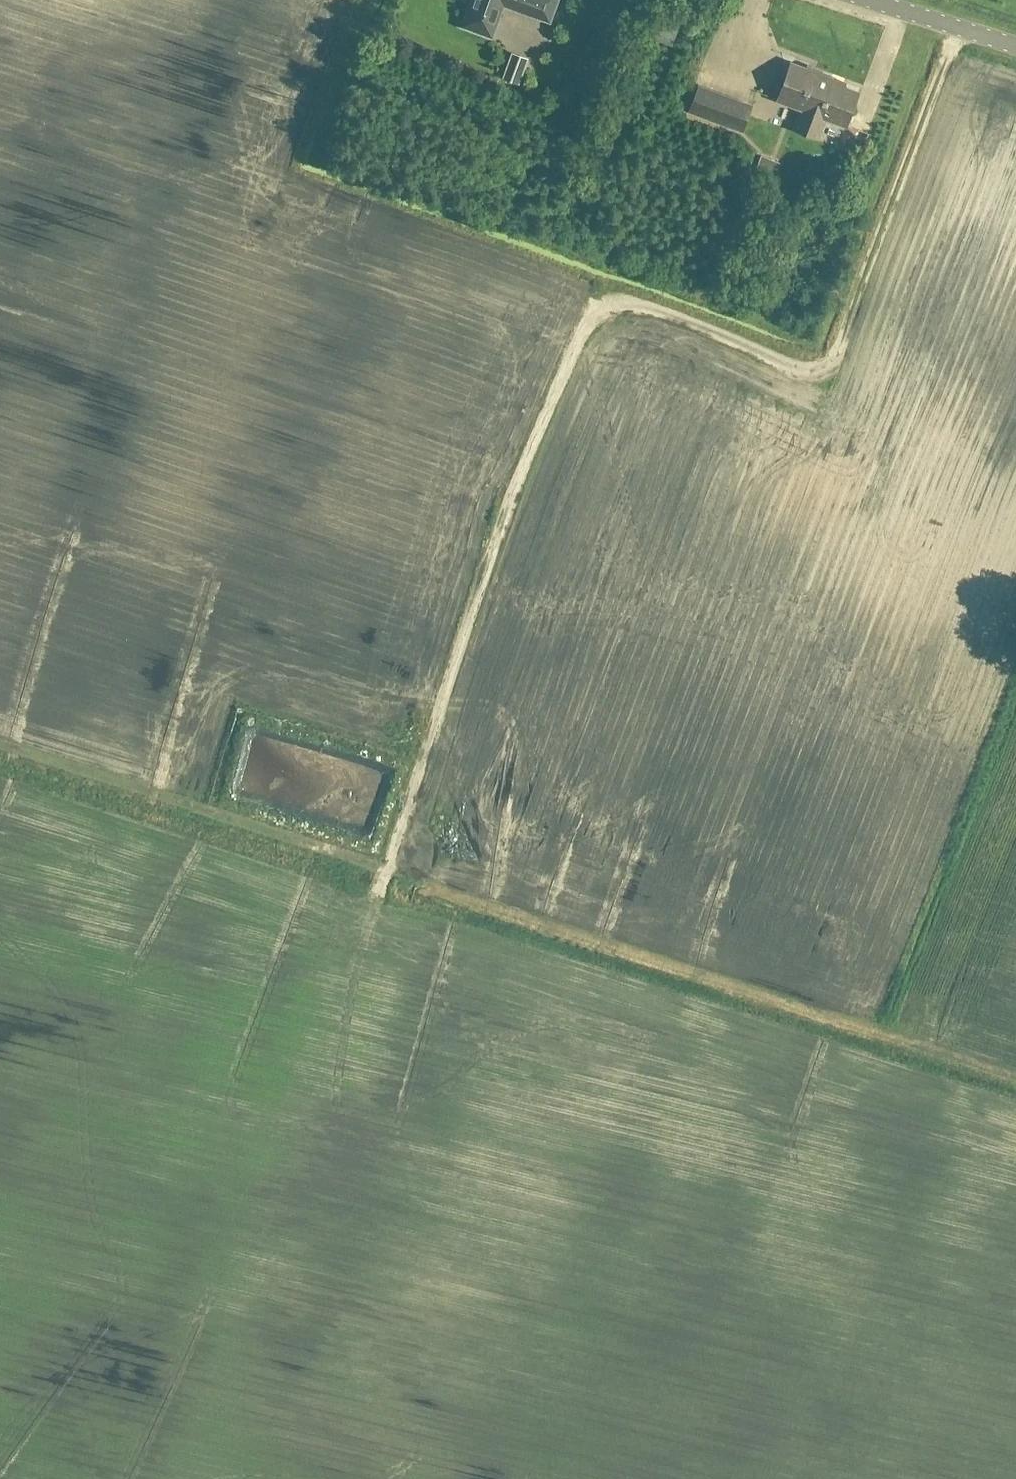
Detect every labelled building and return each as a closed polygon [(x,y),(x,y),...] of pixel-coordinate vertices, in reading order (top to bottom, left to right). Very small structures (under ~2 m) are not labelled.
[(477,1),(471,3),(463,26),(486,35),(494,13),(501,10),(503,4),(549,21),(557,0),(477,0),(477,1)] [(528,60),(511,54),(502,80),(519,86),(528,60)] [(795,129),(807,134),(828,78),(792,64),(779,101),(803,110),(795,129)] [(847,126),(859,93),(844,88),(845,84),(828,78),(807,134),(819,138),(827,119),(847,126)] [(751,106),(738,102),(699,87),(690,112),(742,131),(751,106)]
